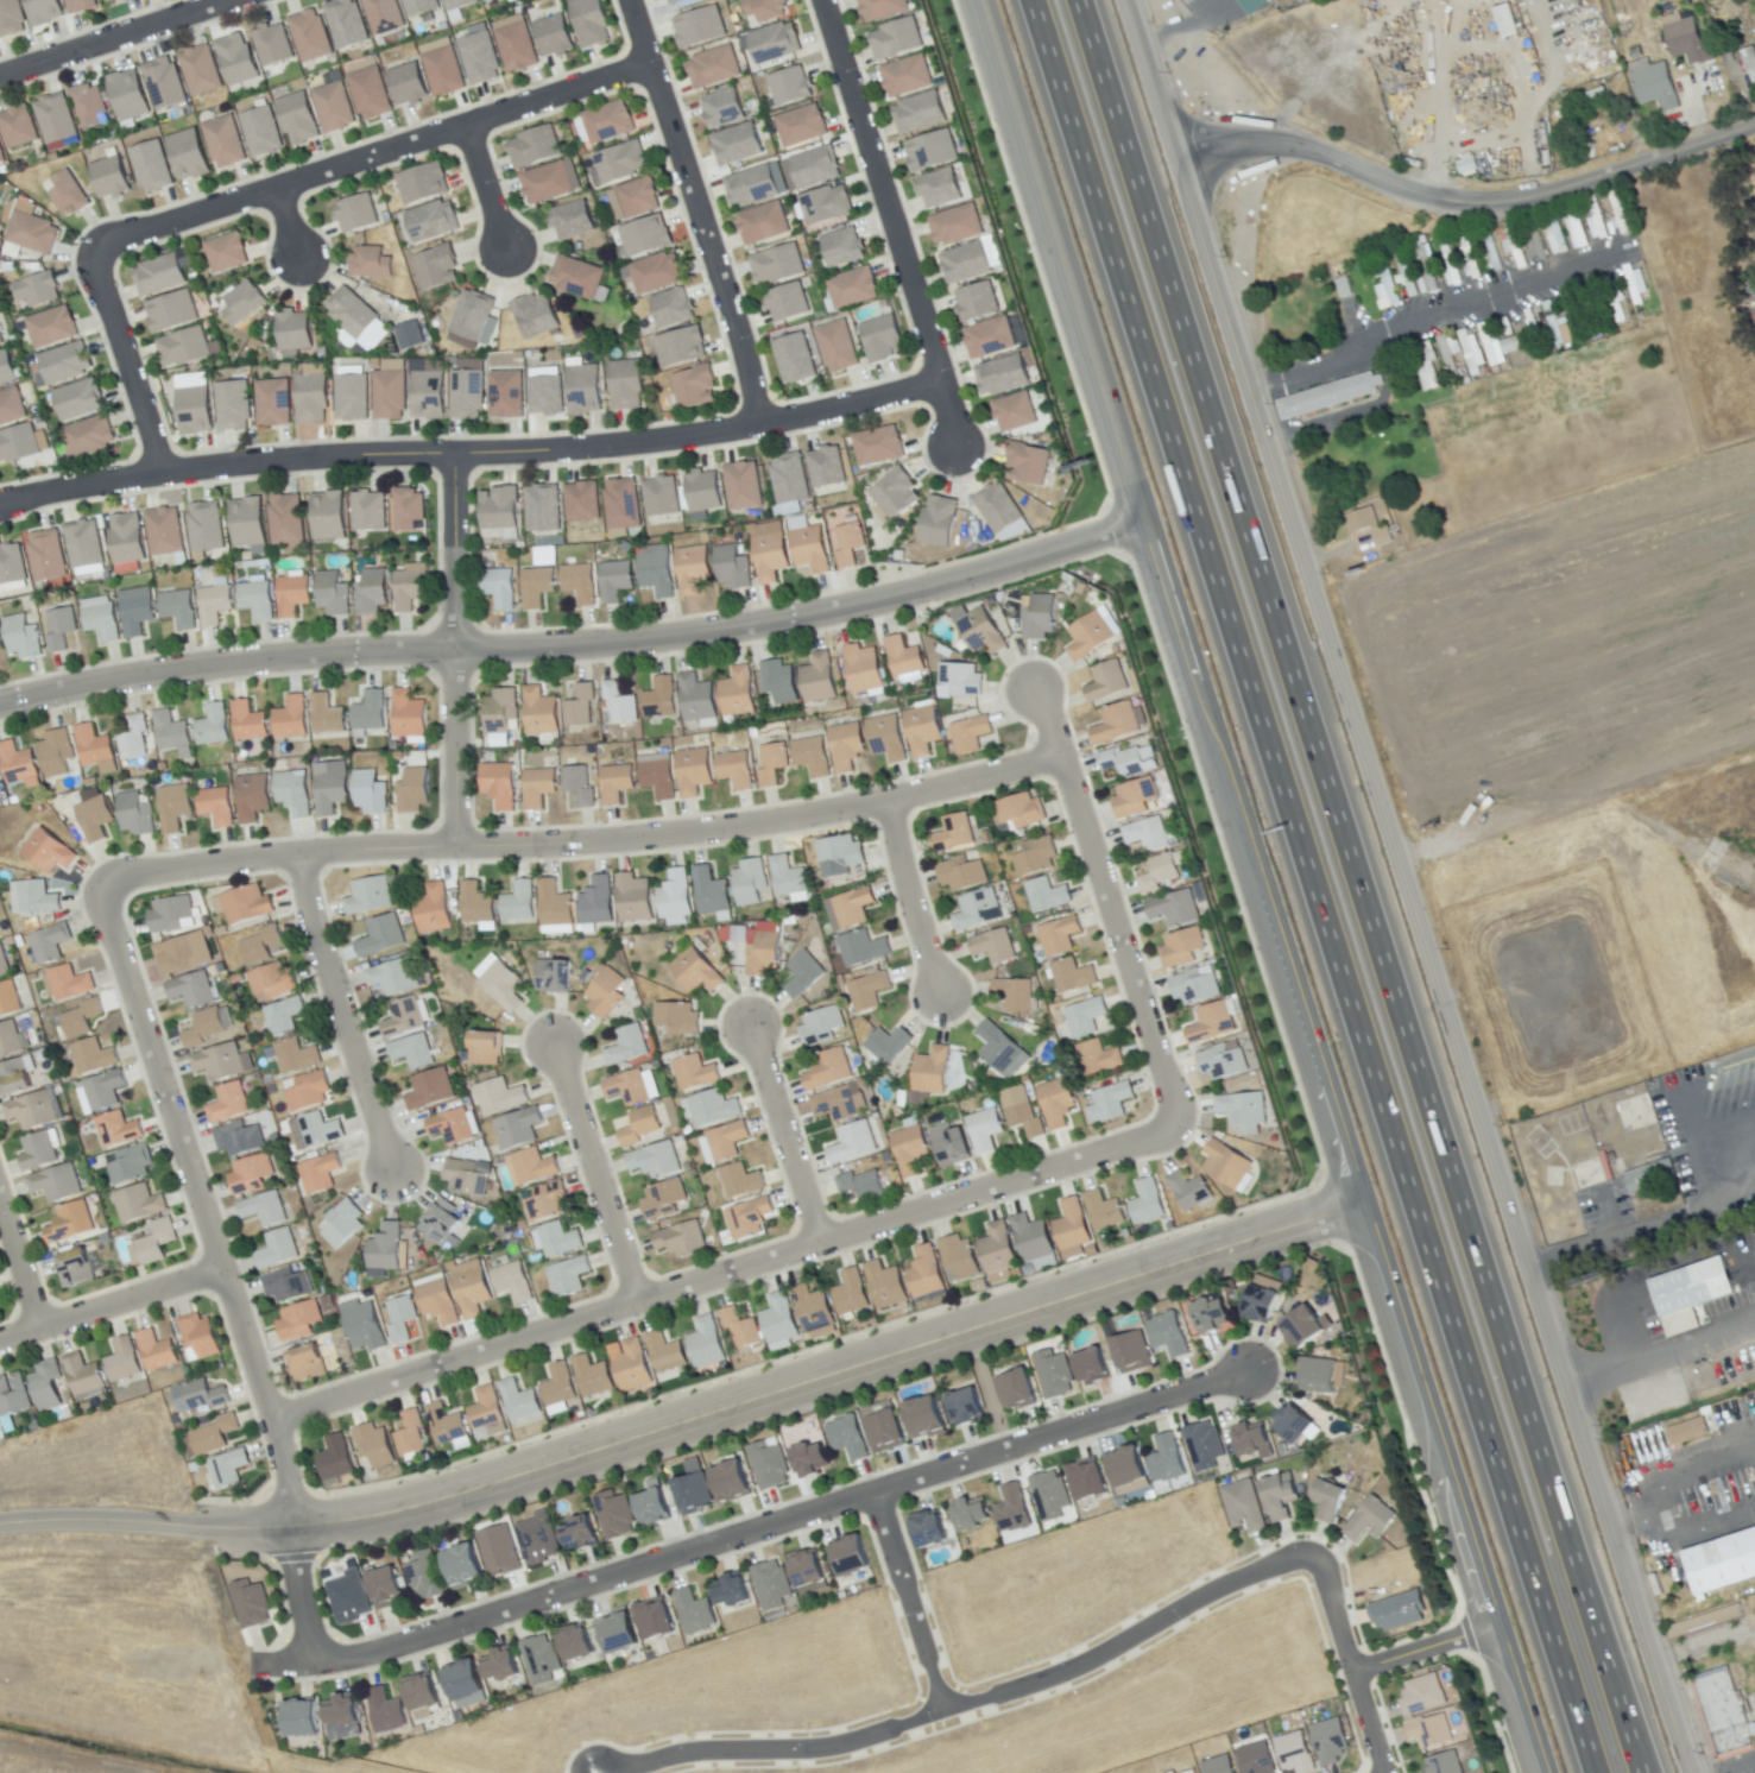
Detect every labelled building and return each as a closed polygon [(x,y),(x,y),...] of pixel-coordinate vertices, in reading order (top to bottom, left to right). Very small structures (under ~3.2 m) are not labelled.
[(26,31),(0,39),(0,0),(20,0),(27,21),(24,23),(26,31)] [(36,29),(25,0),(61,0),(67,18),(36,29)] [(71,15),(67,0),(98,0),(100,5),(71,15)] [(323,5),(338,0),(354,0),(355,4),(358,1),(372,42),(341,52),(323,5)] [(375,38),(363,0),(398,0),(408,27),(375,38)] [(410,20),(404,0),(439,0),(442,10),(410,20)] [(448,14),(443,0),(478,0),(479,2),(448,14)] [(569,2),(577,0),(603,0),(612,26),(607,29),(611,42),(585,50),(569,2)] [(747,19),(741,0),(788,0),(790,8),(784,8),(787,15),(760,25),(758,17),(747,19)] [(867,24),(861,0),(909,0),(913,11),(867,24)] [(1250,16),(1269,0),(1237,0),(1250,16)] [(1500,37),(1517,32),(1508,2),(1491,7),(1500,37)] [(671,18),(718,4),(728,36),(682,50),(671,18)] [(304,65),(288,17),(316,8),(318,17),(323,14),(335,55),(304,65)] [(544,59),(532,23),(564,12),(577,53),(560,58),(560,55),(544,59)] [(1674,57),(1665,24),(1696,13),(1706,40),(1712,38),(1719,58),(1696,67),(1690,53),(1674,57)] [(867,33),(882,29),(882,25),(915,15),(924,48),(879,62),(867,33)] [(494,31),(526,20),(541,64),(526,68),(526,70),(518,72),(517,70),(509,72),(494,31)] [(747,34),(785,21),(788,25),(796,23),(804,51),(757,65),(747,34)] [(265,69),(252,31),(260,29),(259,25),(269,23),(271,27),(285,23),(296,57),(265,69)] [(457,40),(490,30),(503,69),(498,70),(500,77),(473,87),(457,40)] [(232,89),(215,40),(242,31),(247,45),(251,43),(263,78),(232,89)] [(195,100),(179,53),(210,42),(226,89),(195,100)] [(468,88),(454,93),(454,94),(444,96),(444,95),(436,96),(422,55),(454,44),(468,88)] [(687,63),(694,61),(693,57),(732,44),(744,76),(695,90),(687,63)] [(1741,50),(1754,45),(1754,95),(1741,50)] [(880,67),(923,53),(934,86),(891,97),(880,67)] [(143,65),(170,56),(172,63),(176,62),(189,101),(156,112),(143,65)] [(1641,106),(1633,71),(1668,59),(1683,108),(1666,113),(1661,100),(1641,106)] [(387,71),(418,62),(430,99),(412,103),(412,102),(398,107),(387,71)] [(815,96),(777,107),(768,76),(803,64),(808,78),(812,77),(815,87),(812,87),(815,96)] [(348,75),(379,65),(394,112),(378,116),(379,119),(367,121),(364,114),(360,115),(348,75)] [(121,125),(106,76),(122,70),(124,72),(138,68),(152,114),(121,125)] [(313,90),(343,81),(358,124),(349,125),(349,128),(326,134),(313,90)] [(83,132),(69,88),(86,83),(86,84),(91,83),(93,87),(100,84),(108,112),(97,114),(101,125),(83,132)] [(1573,111),(1568,96),(1606,84),(1610,97),(1573,111)] [(701,96),(737,86),(747,118),(711,128),(705,113),(706,112),(701,96)] [(274,101),(305,90),(322,135),(293,145),(290,133),(285,134),(274,101)] [(891,106),(939,90),(949,122),(902,137),(891,106)] [(33,103),(40,100),(40,97),(50,95),(51,99),(65,93),(80,138),(49,149),(33,103)] [(633,130),(623,98),(579,112),(589,144),(633,130)] [(7,152),(0,128),(0,114),(10,111),(10,108),(26,102),(40,141),(7,152)] [(777,118),(819,103),(829,134),(785,150),(777,118)] [(239,115),(271,105),(285,146),(276,150),(276,152),(253,158),(239,115)] [(202,125),(233,114),(248,160),(221,169),(219,162),(214,163),(202,125)] [(712,135),(755,121),(765,153),(722,166),(712,135)] [(513,168),(560,154),(550,124),(504,138),(513,168)] [(166,138),(197,128),(213,173),(196,178),(196,177),(182,182),(166,138)] [(905,143),(951,128),(960,158),(915,172),(905,143)] [(127,150),(160,139),(176,184),(149,194),(146,185),(139,188),(127,150)] [(592,154),(640,140),(650,172),(601,187),(592,154)] [(788,159),(833,144),(842,177),(797,191),(788,159)] [(88,165),(120,154),(132,193),(100,201),(88,165)] [(528,205),(579,188),(569,157),(517,174),(528,205)] [(408,206),(396,175),(443,159),(449,177),(443,178),(449,193),(408,206)] [(769,163),(776,193),(785,191),(778,161),(769,163)] [(724,178),(771,163),(781,196),(734,210),(724,178)] [(918,178),(953,168),(964,198),(928,209),(918,178)] [(51,179),(68,169),(93,203),(78,215),(69,213),(63,216),(49,193),(56,188),(51,179)] [(615,187),(651,176),(662,209),(626,220),(615,187)] [(797,197),(833,185),(834,188),(846,185),(856,214),(809,228),(797,197)] [(345,235),(341,221),(337,222),(334,213),(337,210),(335,204),(371,193),(379,223),(345,235)] [(416,247),(405,212),(453,197),(463,231),(416,247)] [(562,242),(557,228),(555,229),(550,210),(586,198),(596,232),(562,242)] [(739,215),(782,202),(791,233),(750,247),(739,215)] [(929,217),(976,202),(985,234),(939,248),(929,217)] [(1604,235),(1598,205),(1584,208),(1590,237),(1604,235)] [(5,241),(15,209),(53,222),(52,226),(62,229),(57,241),(56,240),(51,255),(5,241)] [(629,259),(619,228),(663,213),(673,245),(629,259)] [(1572,248),(1586,245),(1580,222),(1576,223),(1575,218),(1566,220),(1572,248)] [(1543,223),(1551,254),(1565,250),(1558,220),(1543,223)] [(821,238),(856,225),(866,257),(831,270),(821,238)] [(214,275),(203,242),(242,231),(248,250),(246,250),(251,263),(214,275)] [(941,254),(984,240),(993,271),(951,286),(941,254)] [(424,292),(414,257),(453,242),(460,267),(452,270),(452,272),(457,271),(461,280),(424,292)] [(750,258),(796,242),(807,275),(760,289),(750,258)] [(1440,246),(1446,285),(1457,284),(1451,244),(1440,246)] [(351,277),(351,253),(355,253),(355,247),(384,246),(385,257),(393,257),(394,277),(351,277)] [(133,270),(141,267),(139,264),(179,252),(190,286),(141,299),(133,270)] [(549,282),(560,253),(605,270),(595,301),(549,282)] [(640,297),(631,265),(668,253),(669,255),(677,253),(684,282),(640,297)] [(1404,282),(1407,296),(1415,295),(1407,259),(1397,261),(1400,274),(1393,276),(1395,284),(1404,282)] [(827,280),(871,265),(880,297),(837,310),(827,280)] [(1372,285),(1379,309),(1398,304),(1388,266),(1378,269),(1382,283),(1372,285)] [(13,283),(53,269),(59,288),(57,289),(61,298),(31,309),(27,299),(18,302),(13,283)] [(1638,291),(1643,291),(1641,270),(1626,272),(1629,300),(1638,298),(1638,291)] [(236,330),(222,311),(229,305),(225,298),(251,278),(269,303),(236,330)] [(1337,297),(1349,295),(1347,284),(1338,286),(1336,279),(1334,279),(1337,297)] [(765,292),(801,280),(812,313),(776,323),(765,292)] [(957,291),(991,280),(1000,310),(965,323),(957,291)] [(359,342),(329,314),(330,311),(323,305),(346,283),(383,317),(359,342)] [(661,330),(651,297),(686,286),(696,318),(661,330)] [(146,304),(191,289),(201,321),(153,335),(150,317),(146,304)] [(450,330),(465,289),(474,292),(475,290),(485,294),(484,297),(497,303),(484,347),(450,330)] [(530,343),(512,302),(537,294),(538,297),(548,294),(563,330),(530,343)] [(25,318),(68,304),(71,313),(72,311),(81,336),(36,352),(25,318)] [(279,353),(276,313),(285,311),(285,309),(295,308),(295,313),(310,311),(314,351),(279,353)] [(860,324),(896,314),(908,354),(871,365),(860,324)] [(1557,331),(1555,314),(1547,315),(1550,343),(1569,341),(1568,330),(1557,331)] [(965,328),(1008,315),(1017,347),(973,360),(965,328)] [(814,329),(846,318),(863,366),(834,374),(832,366),(826,367),(814,329)] [(1504,362),(1502,353),(1525,346),(1521,333),(1495,340),(1489,320),(1477,323),(1489,366),(1504,362)] [(402,353),(394,328),(418,321),(425,345),(402,353)] [(662,370),(655,337),(702,324),(709,357),(662,370)] [(156,341),(202,326),(213,357),(179,367),(178,365),(165,367),(156,341)] [(1482,372),(1471,327),(1457,330),(1468,375),(1482,372)] [(336,335),(354,355),(361,349),(342,329),(336,335)] [(785,385),(774,341),(806,332),(820,376),(785,385)] [(1409,347),(1425,391),(1439,385),(1430,360),(1435,359),(1428,340),(1409,347)] [(37,355),(83,341),(93,368),(87,371),(88,374),(48,387),(37,355)] [(18,380),(0,386),(0,353),(8,351),(18,380)] [(976,368),(1023,353),(1033,384),(984,398),(976,368)] [(613,412),(611,361),(643,359),(645,396),(642,396),(643,410),(613,412)] [(682,411),(673,374),(713,364),(718,381),(716,381),(718,389),(714,390),(718,403),(682,411)] [(572,415),(568,366),(600,365),(604,414),(572,415)] [(534,415),(529,367),(562,366),(566,415),(534,415)] [(1273,398),(1279,418),(1383,390),(1378,370),(1273,398)] [(374,421),(373,372),(406,371),(408,410),(404,410),(404,419),(374,421)] [(414,418),(414,372),(446,371),(447,421),(428,421),(428,418),(414,418)] [(453,419),(452,371),(485,371),(485,411),(481,411),(481,418),(453,419)] [(491,372),(524,371),(525,418),(493,418),(491,372)] [(293,377),(327,374),(329,409),(326,409),(327,423),(297,427),(293,377)] [(334,376),(368,374),(370,421),(345,422),(345,421),(336,421),(334,376)] [(52,392),(95,378),(97,385),(100,384),(106,409),(61,423),(52,392)] [(214,383),(248,379),(252,421),(248,421),(248,430),(219,431),(214,383)] [(255,381),(289,379),(292,424),(277,425),(277,428),(266,428),(266,427),(259,425),(255,381)] [(177,389),(210,385),(215,430),(198,431),(200,434),(181,436),(177,389)] [(26,418),(0,427),(0,392),(17,386),(26,418)] [(992,403),(1030,392),(1040,424),(1003,435),(992,403)] [(61,429),(108,414),(116,441),(108,444),(109,447),(71,461),(61,429)] [(10,461),(0,463),(0,433),(32,422),(42,453),(10,462),(10,461)] [(852,435),(898,424),(905,456),(858,468),(852,435)] [(1011,441),(1052,449),(1046,488),(1009,480),(1011,468),(1008,467),(1011,441)] [(816,490),(808,453),(821,450),(821,447),(831,444),(831,449),(841,447),(847,485),(816,490)] [(776,506),(771,466),(775,463),(774,458),(802,453),(812,500),(776,506)] [(732,511),(725,465),(758,461),(765,507),(732,511)] [(869,493),(901,465),(918,485),(914,491),(922,500),(890,523),(869,493)] [(693,513),(687,474),(697,473),(697,469),(703,469),(706,474),(718,472),(724,509),(693,513)] [(649,519),(644,481),(657,479),(657,477),(669,475),(669,477),(676,477),(681,513),(649,519)] [(608,529),(605,490),(608,490),(608,481),(637,479),(643,526),(608,529)] [(973,499),(1002,481),(1027,518),(999,538),(973,499)] [(569,523),(566,485),(599,484),(602,522),(569,523)] [(528,532),(526,485),(560,485),(561,531),(528,532)] [(481,531),(481,493),(494,492),(494,487),(519,486),(520,529),(481,531)] [(354,531),(352,490),(372,488),(372,493),(387,492),(387,530),(354,531)] [(396,534),(396,488),(412,488),(412,490),(419,490),(419,493),(425,493),(425,532),(396,534)] [(316,541),(313,494),(320,493),(320,499),(326,498),(326,492),(345,490),(348,540),(316,541)] [(273,545),(269,505),(273,504),(272,497),(302,493),(305,542),(273,545)] [(920,543),(926,507),(929,507),(932,494),(960,500),(951,549),(920,543)] [(233,549),(229,501),(236,500),(238,505),(244,504),(242,499),(263,498),(267,545),(233,549)] [(194,554),(189,512),(191,511),(190,504),(219,500),(227,550),(194,554)] [(1344,515),(1374,506),(1381,528),(1389,525),(1395,542),(1378,547),(1371,529),(1351,536),(1344,515)] [(153,557),(146,511),(179,507),(187,554),(153,557)] [(115,566),(111,529),(114,528),(112,516),(140,512),(146,562),(115,566)] [(74,573),(64,528),(81,525),(80,522),(88,519),(89,522),(99,520),(107,566),(74,573)] [(840,572),(835,551),(841,550),(835,529),(860,523),(867,547),(856,550),(859,567),(840,572)] [(797,568),(791,531),(823,525),(832,574),(815,575),(813,567),(797,568)] [(515,537),(514,528),(483,529),(484,538),(515,537)] [(38,583),(29,543),(30,542),(29,535),(57,529),(68,576),(38,583)] [(762,587),(753,537),(785,531),(791,569),(777,572),(779,583),(762,587)] [(0,549),(0,545),(8,543),(10,545),(21,543),(30,581),(0,587),(0,549)] [(721,585),(715,547),(739,543),(741,557),(750,556),(753,589),(730,591),(730,583),(721,585)] [(677,550),(708,545),(714,581),(699,583),(701,594),(683,597),(677,550)] [(643,589),(638,553),(670,550),(676,599),(657,600),(655,588),(643,589)] [(605,607),(601,564),(633,561),(636,591),(621,591),(623,606),(605,607)] [(398,616),(394,570),(408,570),(408,563),(429,563),(429,599),(414,600),(415,616),(398,616)] [(564,593),(561,567),(594,564),(596,605),(577,607),(577,592),(564,593)] [(525,612),(523,568),(556,567),(557,593),(543,594),(544,611),(525,612)] [(359,617),(356,583),(365,583),(364,569),(386,568),(390,607),(380,606),(380,616),(359,617)] [(482,594),(481,570),(514,568),(516,611),(498,611),(498,595),(482,594)] [(315,572),(341,570),(341,585),(349,585),(354,617),(329,618),(328,608),(318,610),(315,572)] [(282,620),(278,578),(310,575),(311,605),(296,606),(297,619),(282,620)] [(240,612),(236,583),(270,580),(273,622),(255,623),(254,610),(240,612)] [(202,629),(198,588),(231,585),(234,611),(220,612),(221,627),(202,629)] [(119,592),(151,587),(156,620),(141,623),(144,638),(127,639),(119,592)] [(163,619),(159,593),(191,589),(197,631),(178,632),(177,618),(163,619)] [(1024,639),(1024,607),(1034,607),(1035,592),(1058,593),(1056,633),(1048,633),(1048,642),(1024,639)] [(87,635),(81,601),(113,595),(121,643),(103,645),(100,631),(87,635)] [(976,654),(957,619),(984,604),(1009,648),(993,657),(989,646),(976,654)] [(50,655),(46,637),(52,635),(46,611),(74,606),(78,632),(65,635),(69,651),(50,655)] [(1067,649),(1077,642),(1069,630),(1100,610),(1117,637),(1079,664),(1067,649)] [(11,656),(2,619),(26,613),(30,627),(38,625),(45,657),(20,662),(19,654),(11,656)] [(895,680),(885,638),(904,635),(907,651),(921,648),(927,674),(895,680)] [(854,696),(842,648),(860,643),(863,651),(877,648),(886,689),(854,696)] [(806,705),(800,669),(815,665),(813,654),(829,650),(839,699),(806,705)] [(759,663),(783,658),(785,668),(794,665),(800,701),(777,706),(775,693),(765,695),(759,663)] [(1084,689),(1098,683),(1092,669),(1119,658),(1131,689),(1091,705),(1084,689)] [(940,696),(940,663),(978,665),(978,674),(985,674),(984,699),(940,696)] [(725,719),(719,681),(734,679),(732,667),(750,664),(756,713),(725,719)] [(684,724),(678,674),(696,671),(699,684),(713,682),(718,718),(684,724)] [(645,718),(643,693),(658,692),(656,677),(674,676),(676,717),(645,718)] [(604,681),(623,681),(624,698),(637,696),(638,723),(613,724),(611,702),(606,703),(604,681)] [(567,728),(567,700),(577,699),(577,683),(596,682),(596,702),(589,703),(592,727),(567,728)] [(528,736),(525,688),(543,686),(543,698),(558,696),(560,734),(528,736)] [(493,688),(517,688),(519,720),(510,720),(511,737),(488,737),(487,698),(493,699),(493,688)] [(354,731),(353,703),(368,705),(367,689),(385,689),(386,731),(354,731)] [(394,738),(394,689),(412,689),(412,700),(428,700),(428,737),(394,738)] [(315,736),(311,693),(330,692),(332,708),(346,708),(347,733),(315,736)] [(276,740),(273,711),(289,708),(288,694),(305,693),(308,738),(276,740)] [(236,743),(232,701),(251,699),(252,713),(266,712),(270,739),(236,743)] [(198,746),(195,720),(209,719),(208,703),(226,701),(231,743),(198,746)] [(1103,709),(1134,701),(1142,733),(1096,746),(1091,730),(1106,725),(1103,709)] [(916,761),(904,711),(935,705),(943,742),(930,744),(933,757),(916,761)] [(162,753),(154,711),(172,708),(175,724),(188,721),(194,759),(179,759),(179,751),(162,753)] [(121,761),(118,734),(131,733),(127,715),(146,713),(149,733),(145,733),(147,757),(121,761)] [(875,757),(866,719),(898,713),(908,762),(890,764),(889,753),(875,757)] [(959,757),(951,725),(990,714),(995,733),(980,737),(983,752),(959,757)] [(83,768),(75,726),(94,721),(96,738),(109,734),(118,774),(102,776),(99,764),(83,768)] [(837,775),(828,728),(860,723),(867,752),(859,753),(861,761),(853,761),(856,774),(837,775)] [(48,780),(39,743),(46,740),(45,732),(68,727),(76,759),(67,761),(69,774),(48,780)] [(505,733),(487,733),(487,746),(505,746),(505,733)] [(796,768),(793,742),(826,736),(832,777),(813,778),(812,766),(796,768)] [(8,788),(0,754),(0,743),(15,739),(18,753),(33,749),(42,780),(8,788)] [(762,789),(758,769),(764,769),(760,746),(787,742),(790,768),(777,771),(779,785),(762,789)] [(1097,752),(1118,747),(1119,752),(1140,746),(1150,772),(1124,780),(1120,766),(1103,771),(1097,752)] [(677,752),(711,747),(714,785),(699,787),(701,797),(682,801),(677,752)] [(721,781),(716,755),(750,750),(755,790),(736,793),(733,778),(721,781)] [(639,763),(673,761),(678,802),(657,802),(656,789),(643,789),(639,763)] [(318,818),(315,764),(348,763),(351,802),(335,803),(336,818),(318,818)] [(482,796),(482,764),(516,764),(514,814),(498,813),(498,801),(491,801),(491,796),(482,796)] [(601,768),(635,765),(637,791),(620,791),(624,808),(606,807),(601,768)] [(563,794),(562,768),(589,766),(591,789),(596,788),(598,809),(579,808),(577,793),(563,794)] [(399,814),(397,783),(405,782),(404,769),(429,768),(430,805),(421,806),(422,814),(399,814)] [(353,771),(378,769),(379,782),(387,782),(390,814),(360,815),(360,806),(355,806),(353,771)] [(525,813),(525,770),(556,769),(557,795),(544,795),(544,812),(525,813)] [(277,805),(273,775),(308,771),(313,819),(293,819),(293,809),(286,809),(286,805),(277,805)] [(241,826),(236,777),(269,775),(273,809),(257,812),(258,824),(241,826)] [(1113,799),(1120,796),(1118,788),(1153,776),(1160,800),(1147,803),(1150,813),(1120,821),(1113,799)] [(164,837),(159,788),(190,785),(194,816),(179,818),(182,835),(164,837)] [(201,816),(197,791),(231,787),(234,828),(216,828),(215,816),(201,816)] [(122,833),(118,791),(140,790),(141,806),(151,803),(156,835),(132,837),(132,832),(122,833)] [(995,803),(1031,791),(1034,801),(1043,797),(1049,821),(1017,831),(1015,824),(1002,826),(995,803)] [(91,846),(74,807),(105,795),(116,821),(101,827),(107,840),(91,846)] [(936,854),(932,834),(947,832),(945,818),(968,813),(976,845),(936,854)] [(1123,827),(1161,815),(1172,848),(1145,854),(1143,843),(1129,846),(1123,827)] [(49,876),(20,852),(40,826),(80,856),(69,872),(58,864),(49,876)] [(1012,856),(1025,851),(1024,843),(1053,834),(1060,857),(1050,859),(1054,870),(1021,879),(1012,856)] [(816,841),(854,835),(856,844),(864,841),(869,866),(837,871),(835,863),(821,865),(816,841)] [(1136,878),(1154,872),(1149,859),(1174,851),(1182,877),(1161,883),(1163,890),(1142,896),(1136,878)] [(777,898),(770,858),(789,854),(791,869),(806,866),(809,894),(777,898)] [(936,863),(967,854),(970,865),(983,862),(990,883),(954,894),(953,885),(942,888),(936,863)] [(739,909),(734,871),(743,870),(741,862),(764,858),(766,877),(757,878),(762,904),(739,909)] [(701,916),(695,867),(712,865),(714,882),(728,881),(732,913),(701,916)] [(662,921),(658,889),(665,889),(664,883),(673,882),(671,870),(687,869),(693,919),(662,921)] [(621,923),(618,875),(635,873),(635,879),(650,878),(654,921),(621,923)] [(347,917),(343,898),(355,897),(353,882),(389,875),(393,907),(347,917)] [(581,926),(581,895),(587,895),(587,889),(594,889),(593,876),(611,875),(614,923),(581,926)] [(1024,884),(1049,876),(1053,889),(1069,884),(1075,903),(1036,916),(1024,884)] [(503,922),(501,895),(516,895),(514,879),(534,879),(535,921),(503,922)] [(539,879),(557,879),(558,896),(573,896),(575,934),(542,933),(539,879)] [(14,915),(12,882),(46,881),(48,895),(62,895),(62,913),(14,915)] [(463,923),(462,881),(480,881),(480,895),(495,894),(495,925),(463,923)] [(422,935),(416,903),(419,902),(419,898),(429,896),(428,884),(444,882),(453,929),(422,935)] [(231,928),(220,896),(259,883),(264,897),(271,896),(277,914),(231,928)] [(832,900),(872,886),(877,904),(865,907),(869,922),(842,930),(832,900)] [(959,934),(954,917),(965,913),(960,898),(995,886),(1005,920),(959,934)] [(1147,902),(1193,890),(1201,920),(1169,929),(1164,920),(1154,922),(1147,902)] [(152,935),(150,911),(156,910),(156,902),(191,896),(194,920),(182,922),(183,932),(152,935)] [(360,960),(355,941),(371,936),(367,922),(397,913),(406,945),(360,960)] [(1037,929),(1078,915),(1084,933),(1071,938),(1075,951),(1048,960),(1037,929)] [(40,967),(29,938),(68,921),(75,940),(59,946),(64,958),(40,967)] [(248,968),(238,941),(261,935),(259,929),(278,923),(284,941),(267,946),(271,960),(248,968)] [(1161,948),(1168,946),(1166,938),(1200,927),(1207,948),(1194,954),(1197,963),(1168,970),(1161,948)] [(838,938),(867,928),(872,942),(889,938),(894,954),(847,970),(838,938)] [(977,958),(971,940),(1009,928),(1018,959),(995,967),(990,953),(977,958)] [(747,976),(749,945),(758,946),(759,930),(782,932),(779,972),(770,972),(770,980),(747,976)] [(164,978),(157,954),(163,953),(159,945),(197,934),(204,957),(190,961),(192,968),(164,978)] [(10,976),(0,979),(0,945),(10,976)] [(694,997),(669,968),(693,946),(727,982),(714,993),(706,986),(694,997)] [(797,1005),(782,988),(796,976),(787,966),(806,949),(828,974),(797,1005)] [(1050,966),(1075,957),(1079,971),(1094,966),(1100,985),(1061,998),(1050,966)] [(364,972),(411,958),(421,989),(385,999),(381,986),(368,989),(364,972)] [(513,1017),(478,983),(500,959),(522,979),(518,985),(520,990),(517,996),(526,1004),(513,1017)] [(537,991),(538,960),(553,960),(551,970),(554,970),(554,963),(570,963),(570,993),(537,991)] [(246,973),(282,961),(284,970),(292,968),(299,991),(270,999),(266,992),(254,997),(246,973)] [(48,972),(71,965),(76,978),(91,973),(99,991),(58,1003),(48,972)] [(587,1008),(592,1001),(587,997),(610,966),(627,982),(619,993),(625,997),(607,1023),(587,1008)] [(1170,979),(1212,966),(1224,996),(1187,1007),(1185,1001),(1176,1001),(1170,979)] [(847,983),(888,970),(894,988),(877,993),(882,1007),(858,1015),(847,983)] [(189,1012),(185,997),(171,1002),(166,984),(207,971),(216,1003),(189,1012)] [(24,1011),(0,1019),(0,985),(13,980),(24,1011)] [(992,998),(993,980),(1034,982),(1033,1014),(1008,1011),(1009,999),(992,998)] [(272,1040),(263,1009),(301,996),(307,1014),(292,1018),(297,1033),(272,1040)] [(386,1041),(381,1023),(394,1020),(389,1004),(418,996),(428,1027),(386,1041)] [(1063,1009),(1105,996),(1112,1016),(1096,1021),(1100,1034),(1074,1041),(1063,1009)] [(61,1016),(83,1009),(81,1003),(99,997),(105,1015),(89,1020),(94,1033),(69,1040),(61,1016)] [(1198,1009),(1227,1001),(1238,1033),(1191,1047),(1185,1029),(1202,1023),(1198,1009)] [(654,1003),(693,1004),(693,1012),(702,1012),(701,1036),(656,1037),(654,1003)] [(230,1025),(224,1005),(216,1008),(222,1028),(230,1025)] [(806,1050),(797,1027),(806,1024),(803,1015),(839,1005),(847,1028),(833,1031),(835,1042),(806,1050)] [(188,1052),(183,1033),(197,1028),(194,1014),(217,1007),(226,1031),(204,1039),(207,1045),(188,1052)] [(977,1033),(989,1018),(1024,1052),(1004,1077),(980,1054),(989,1045),(977,1033)] [(25,1052),(0,1060),(0,1025),(14,1021),(25,1052)] [(602,1050),(620,1045),(617,1030),(639,1023),(650,1056),(608,1068),(602,1050)] [(865,1047),(882,1027),(892,1036),(902,1027),(915,1039),(890,1070),(865,1047)] [(471,1067),(472,1033),(506,1034),(505,1058),(501,1059),(500,1068),(471,1067)] [(387,1046),(425,1034),(436,1066),(412,1072),(408,1058),(392,1064),(387,1046)] [(71,1047),(99,1037),(102,1052),(115,1048),(121,1064),(80,1078),(71,1047)] [(273,1046),(298,1037),(303,1052),(318,1046),(323,1065),(284,1077),(273,1046)] [(1077,1046),(1101,1040),(1105,1052),(1120,1047),(1126,1067),(1087,1079),(1077,1046)] [(196,1074),(190,1056),(236,1041),(246,1073),(212,1085),(208,1071),(196,1074)] [(914,1092),(917,1055),(933,1056),(934,1045),(952,1047),(947,1096),(914,1092)] [(1198,1053),(1227,1045),(1230,1052),(1244,1048),(1252,1073),(1214,1084),(1212,1074),(1205,1077),(1198,1053)] [(803,1075),(814,1072),(812,1065),(817,1064),(815,1056),(844,1047),(856,1078),(809,1091),(803,1075)] [(682,1096),(671,1061),(700,1053),(705,1067),(718,1064),(721,1083),(682,1096)] [(2,1099),(0,1092),(0,1066),(24,1058),(33,1090),(2,1099)] [(80,1083),(122,1068),(128,1085),(115,1090),(121,1105),(90,1113),(80,1083)] [(412,1080),(446,1068),(456,1099),(410,1115),(405,1097),(416,1093),(412,1080)] [(608,1102),(601,1083),(643,1068),(652,1102),(627,1109),(624,1097),(608,1102)] [(292,1115),(285,1092),(297,1087),(293,1080),(324,1070),(333,1093),(326,1096),(328,1105),(292,1115)] [(485,1118),(475,1085),(505,1077),(510,1090),(528,1086),(532,1104),(485,1118)] [(1037,1087),(1068,1078),(1078,1108),(1071,1110),(1073,1115),(1066,1117),(1069,1129),(1052,1135),(1037,1087)] [(1092,1093),(1132,1080),(1138,1098),(1123,1103),(1128,1117),(1103,1125),(1092,1093)] [(213,1125),(207,1108),(222,1102),(216,1090),(240,1081),(250,1112),(213,1125)] [(809,1098),(850,1085),(861,1116),(838,1124),(832,1111),(815,1116),(809,1098)] [(1,1105),(55,1087),(64,1119),(25,1132),(24,1124),(20,1127),(18,1121),(7,1123),(1,1105)] [(699,1131),(688,1099),(722,1087),(727,1102),(739,1098),(745,1116),(699,1131)] [(1217,1094),(1264,1091),(1268,1129),(1232,1129),(1231,1115),(1219,1116),(1217,1094)] [(1003,1105),(1029,1098),(1035,1118),(1042,1117),(1049,1137),(1031,1143),(1025,1127),(1011,1130),(1003,1105)] [(504,1155),(493,1122),(539,1105),(544,1123),(534,1127),(537,1142),(504,1155)] [(624,1150),(617,1132),(635,1127),(630,1113),(655,1105),(664,1137),(624,1150)] [(430,1140),(425,1121),(466,1109),(475,1141),(449,1148),(444,1134),(430,1140)] [(966,1118),(997,1109),(1005,1132),(992,1137),(997,1151),(978,1157),(966,1118)] [(105,1151),(94,1119),(121,1110),(126,1124),(139,1121),(145,1138),(105,1151)] [(297,1119),(322,1111),(326,1124),(342,1121),(347,1138),(308,1150),(297,1119)] [(718,1166),(707,1134),(745,1119),(751,1138),(737,1144),(740,1159),(718,1166)] [(833,1169),(827,1149),(844,1144),(839,1129),(869,1119),(878,1153),(833,1169)] [(213,1131),(245,1121),(247,1130),(259,1127),(266,1148),(232,1160),(228,1151),(220,1154),(213,1131)] [(890,1135),(921,1124),(932,1155),(916,1160),(923,1176),(905,1181),(890,1135)] [(929,1131),(952,1125),(954,1132),(965,1130),(973,1161),(942,1171),(929,1131)] [(25,1174),(19,1156),(27,1154),(21,1140),(50,1131),(58,1161),(25,1174)] [(713,1162),(704,1134),(697,1137),(707,1164),(713,1162)] [(1204,1169),(1212,1159),(1206,1154),(1214,1138),(1257,1165),(1238,1193),(1204,1169)] [(633,1174),(627,1154),(673,1141),(683,1173),(649,1182),(644,1172),(633,1174)] [(149,1142),(156,1166),(146,1168),(150,1178),(115,1188),(107,1166),(133,1157),(128,1148),(149,1142)] [(505,1157),(538,1147),(543,1161),(557,1157),(562,1174),(514,1190),(505,1157)] [(235,1198),(228,1176),(236,1173),(233,1165),(269,1154),(276,1175),(261,1180),(265,1188),(235,1198)] [(309,1199),(298,1166),(337,1154),(343,1169),(332,1174),(335,1190),(309,1199)] [(443,1181),(447,1156),(481,1163),(480,1172),(492,1174),(488,1201),(449,1191),(450,1184),(443,1181)] [(1622,1171),(1628,1191),(1674,1177),(1668,1157),(1622,1171)] [(730,1203),(720,1169),(745,1161),(750,1176),(763,1172),(769,1191),(730,1203)] [(25,1178),(72,1163),(82,1195),(50,1205),(45,1192),(31,1197),(25,1178)] [(837,1179),(854,1173),(856,1176),(878,1171),(888,1197),(863,1203),(858,1192),(842,1195),(837,1179)] [(1188,1214),(1169,1179),(1183,1171),(1189,1184),(1204,1176),(1217,1200),(1188,1214)] [(1137,1226),(1130,1201),(1143,1198),(1140,1182),(1156,1178),(1168,1217),(1137,1226)] [(648,1223),(640,1200),(648,1198),(646,1190),(682,1179),(688,1200),(676,1205),(678,1214),(648,1223)] [(524,1203),(536,1198),(534,1191),(564,1180),(570,1201),(562,1205),(566,1213),(531,1225),(524,1203)] [(112,1194),(149,1182),(152,1197),(164,1193),(170,1210),(122,1226),(112,1194)] [(1097,1233),(1084,1195),(1101,1188),(1106,1204),(1120,1199),(1128,1223),(1097,1233)] [(236,1204),(279,1191),(288,1223),(264,1229),(259,1217),(242,1222),(236,1204)] [(444,1250),(418,1230),(442,1195),(461,1209),(454,1217),(463,1224),(444,1250)] [(1052,1223),(1067,1218),(1062,1201),(1079,1195),(1094,1243),(1062,1254),(1052,1223)] [(724,1211),(771,1197),(776,1214),(764,1217),(768,1225),(762,1228),(764,1235),(734,1245),(724,1211)] [(337,1251),(322,1232),(330,1225),(324,1217),(351,1198),(364,1214),(359,1220),(365,1229),(337,1251)] [(43,1229),(55,1225),(53,1218),(59,1216),(56,1209),(84,1199),(95,1231),(50,1248),(43,1229)] [(1011,1217),(1029,1212),(1031,1225),(1047,1222),(1058,1256),(1025,1266),(1011,1217)] [(134,1242),(156,1235),(152,1223),(171,1216),(179,1241),(163,1247),(168,1260),(141,1267),(134,1242)] [(652,1233),(699,1219),(709,1253),(680,1262),(677,1255),(671,1256),(669,1250),(656,1253),(652,1233)] [(990,1277),(979,1241),(993,1237),(990,1224),(1006,1220),(1021,1268),(990,1277)] [(368,1267),(370,1239),(375,1239),(375,1235),(383,1235),(383,1222),(402,1223),(400,1270),(367,1270),(368,1267)] [(537,1230),(562,1222),(566,1236),(580,1231),(585,1247),(549,1260),(537,1230)] [(260,1273),(254,1253),(270,1248),(265,1235),(290,1228),(299,1260),(260,1273)] [(938,1242),(960,1235),(962,1242),(972,1239),(983,1275),(960,1282),(957,1272),(948,1274),(938,1242)] [(916,1301),(907,1270),(915,1268),(914,1262),(920,1260),(915,1249),(933,1243),(948,1293),(916,1301)] [(65,1293),(53,1258),(87,1248),(97,1280),(65,1293)] [(557,1300),(547,1267),(587,1255),(594,1273),(581,1277),(586,1292),(557,1300)] [(880,1312),(864,1266),(882,1258),(886,1272),(899,1267),(911,1302),(880,1312)] [(1654,1285),(1728,1258),(1741,1296),(1667,1320),(1654,1285)] [(498,1296),(490,1272),(522,1262),(535,1301),(517,1307),(512,1292),(498,1296)] [(260,1277),(291,1267),(295,1275),(307,1273),(314,1295),(280,1306),(277,1296),(267,1300),(260,1277)] [(452,1276),(482,1267),(494,1302),(479,1306),(484,1317),(467,1323),(452,1276)] [(840,1318),(831,1289),(846,1285),(842,1273),(859,1267),(872,1310),(840,1318)] [(424,1319),(415,1288),(447,1277),(462,1325),(444,1331),(441,1320),(433,1321),(431,1317),(424,1319)] [(807,1337),(791,1289),(808,1285),(812,1295),(826,1292),(838,1326),(807,1337)] [(1243,1318),(1255,1285),(1284,1295),(1273,1329),(1243,1318)] [(772,1355),(759,1313),(774,1310),(770,1295),(785,1291),(800,1337),(791,1340),(794,1348),(772,1355)] [(396,1346),(389,1327),(394,1325),(386,1304),(412,1296),(419,1319),(408,1325),(411,1342),(396,1346)] [(1205,1337),(1193,1306),(1214,1299),(1217,1305),(1227,1301),(1236,1327),(1205,1337)] [(283,1345),(274,1323),(284,1319),(280,1312),(316,1300),(324,1324),(311,1327),(314,1336),(283,1345)] [(356,1352),(342,1312),(373,1302),(389,1349),(370,1354),(368,1349),(356,1352)] [(725,1332),(719,1311),(738,1306),(741,1323),(755,1318),(763,1344),(738,1352),(731,1330),(725,1332)] [(1302,1357),(1280,1324),(1309,1306),(1332,1338),(1302,1357)] [(1157,1352),(1147,1321),(1178,1310),(1193,1358),(1175,1364),(1170,1348),(1157,1352)] [(178,1321),(200,1313),(202,1321),(212,1319),(222,1354),(201,1361),(195,1349),(188,1351),(178,1321)] [(697,1371),(686,1337),(700,1332),(696,1320),(714,1314),(727,1361),(697,1371)] [(149,1374),(137,1335),(153,1329),(158,1344),(171,1339),(179,1364),(149,1374)] [(659,1376),(645,1336),(664,1331),(668,1345),(681,1342),(689,1367),(659,1376)] [(1124,1378),(1113,1339),(1144,1331),(1157,1368),(1124,1378)] [(112,1384),(103,1361),(119,1356),(113,1342),(131,1337),(143,1376),(112,1384)] [(623,1396),(608,1348),(620,1344),(624,1356),(629,1355),(625,1343),(639,1338),(655,1386),(623,1396)] [(298,1388),(286,1355),(318,1344),(329,1376),(298,1388)] [(1074,1358),(1101,1349),(1113,1381),(1106,1382),(1107,1384),(1091,1389),(1090,1386),(1084,1388),(1074,1358)] [(1031,1356),(1053,1350),(1055,1358),(1068,1355),(1077,1384),(1072,1386),(1075,1394),(1047,1402),(1031,1356)] [(77,1399),(63,1357),(81,1351),(86,1367),(97,1363),(107,1390),(77,1399)] [(586,1401),(573,1359),(589,1355),(593,1367),(607,1362),(617,1393),(586,1401)] [(42,1414),(29,1376),(37,1373),(34,1365),(57,1358),(63,1378),(55,1382),(63,1406),(42,1414)] [(1301,1358),(1341,1362),(1339,1399),(1299,1393),(1301,1358)] [(548,1411),(539,1386),(555,1380),(550,1365),(567,1361),(580,1401),(548,1411)] [(997,1378),(1028,1370),(1040,1406),(1015,1413),(1014,1411),(1006,1412),(997,1378)] [(1,1420),(0,1416),(0,1378),(7,1376),(10,1383),(12,1382),(10,1376),(23,1373),(33,1411),(1,1420)] [(190,1412),(182,1387),(206,1378),(210,1392),(226,1386),(233,1405),(214,1409),(213,1405),(190,1412)] [(512,1424),(499,1383),(517,1378),(522,1394),(535,1390),(543,1415),(512,1424)] [(474,1434),(467,1408),(481,1403),(476,1389),(494,1384),(506,1424),(474,1434)] [(960,1431),(948,1396),(974,1388),(986,1421),(960,1431)] [(905,1406),(936,1397),(948,1434),(917,1443),(905,1406)] [(440,1449),(427,1407),(443,1401),(448,1419),(462,1414),(469,1438),(440,1449)] [(403,1460),(394,1434),(408,1431),(402,1413),(419,1407),(425,1427),(421,1430),(427,1453),(403,1460)] [(1299,1451),(1273,1427),(1290,1408),(1295,1412),(1298,1408),(1319,1428),(1299,1451)] [(866,1419),(897,1411),(910,1447),(877,1457),(866,1419)] [(198,1460),(189,1432),(219,1424),(217,1418),(235,1413),(241,1430),(225,1436),(229,1450),(198,1460)] [(826,1424),(857,1413),(872,1460),(854,1465),(850,1451),(837,1456),(826,1424)] [(1706,1432),(1700,1415),(1664,1427),(1670,1445),(1706,1432)] [(1199,1476),(1183,1430),(1201,1422),(1202,1425),(1212,1422),(1214,1432),(1219,1430),(1227,1460),(1218,1463),(1220,1470),(1199,1476)] [(353,1431),(374,1424),(377,1432),(386,1428),(398,1464),(374,1471),(371,1459),(362,1460),(353,1431)] [(1244,1465),(1237,1437),(1244,1434),(1242,1430),(1252,1425),(1255,1434),(1267,1431),(1273,1449),(1262,1451),(1265,1459),(1244,1465)] [(1157,1485),(1148,1457),(1162,1453),(1156,1436),(1174,1432),(1188,1476),(1157,1485)] [(324,1485),(316,1456),(332,1451),(327,1438),(343,1433),(356,1475),(324,1485)] [(763,1495),(747,1447),(769,1440),(772,1451),(782,1447),(791,1476),(788,1477),(790,1484),(763,1495)] [(802,1483),(791,1450),(813,1444),(815,1450),(825,1446),(832,1465),(817,1470),(821,1479),(810,1481),(802,1483)] [(220,1494),(208,1462),(246,1449),(253,1466),(239,1471),(244,1485),(220,1494)] [(1119,1494),(1107,1459),(1140,1449),(1151,1485),(1119,1494)] [(1080,1506),(1067,1468),(1099,1457),(1110,1497),(1080,1506)] [(724,1509),(713,1474),(743,1464),(755,1497),(724,1509)] [(1046,1527),(1030,1478),(1058,1469),(1060,1481),(1065,1478),(1073,1510),(1062,1513),(1065,1520),(1046,1527)] [(1297,1499),(1288,1470),(1257,1480),(1270,1524),(1288,1518),(1283,1503),(1297,1499)] [(686,1520),(675,1483),(706,1472),(716,1509),(686,1520)] [(1218,1486),(1228,1527),(1245,1523),(1247,1533),(1263,1529),(1250,1477),(1218,1486)] [(1318,1504),(1314,1518),(1332,1524),(1344,1486),(1314,1477),(1307,1500),(1318,1504)] [(1004,1535),(996,1509),(1008,1504),(1003,1487),(1019,1481),(1034,1526),(1004,1535)] [(612,1545),(594,1497),(615,1490),(618,1500),(629,1496),(638,1525),(635,1526),(637,1534),(612,1545)] [(648,1533),(636,1498),(663,1490),(675,1523),(648,1533)] [(1377,1540),(1395,1510),(1366,1493),(1341,1534),(1355,1542),(1362,1531),(1377,1540)] [(964,1538),(955,1512),(962,1509),(960,1504),(972,1501),(973,1508),(986,1503),(993,1528),(964,1538)] [(526,1565),(560,1556),(546,1507),(531,1511),(533,1517),(514,1523),(526,1565)] [(923,1554),(910,1519),(939,1509),(951,1546),(923,1554)] [(568,1554),(561,1533),(573,1528),(569,1520),(589,1514),(600,1545),(592,1548),(593,1552),(583,1554),(582,1550),(568,1554)] [(474,1533),(488,1578),(520,1568),(505,1522),(474,1533)] [(842,1583),(829,1546),(861,1535),(875,1575),(842,1583)] [(1688,1558),(1754,1536),(1754,1584),(1702,1601),(1688,1558)] [(454,1594),(441,1554),(474,1545),(487,1584),(454,1594)] [(405,1567),(415,1565),(411,1557),(433,1550),(448,1597),(421,1605),(418,1596),(414,1597),(405,1567)] [(800,1595),(790,1564),(820,1556),(829,1586),(800,1595)] [(766,1617),(753,1567),(778,1560),(782,1571),(788,1569),(795,1597),(783,1602),(787,1609),(766,1617)] [(368,1613),(359,1566),(342,1569),(344,1577),(326,1580),(335,1625),(359,1620),(358,1614),(368,1613)] [(380,1615),(367,1576),(394,1567),(406,1602),(390,1605),(392,1613),(380,1615)] [(724,1614),(714,1594),(726,1590),(724,1577),(741,1571),(753,1605),(724,1614)] [(245,1635),(228,1586),(251,1579),(253,1589),(264,1585),(273,1614),(269,1616),(271,1623),(259,1626),(261,1630),(245,1635)] [(689,1640),(675,1592),(693,1588),(697,1603),(711,1600),(719,1630),(689,1640)] [(1426,1619),(1416,1589),(1368,1604),(1378,1634),(1426,1619)] [(649,1647),(635,1605),(646,1602),(646,1605),(667,1600),(678,1639),(649,1647)] [(611,1662),(599,1627),(630,1616),(642,1652),(611,1662)] [(569,1668),(558,1640),(587,1630),(596,1660),(569,1668)] [(536,1692),(520,1642),(548,1634),(550,1645),(554,1643),(564,1673),(553,1677),(556,1685),(536,1692)] [(491,1692),(484,1667),(497,1664),(493,1654),(504,1651),(505,1658),(513,1655),(523,1681),(491,1692)] [(456,1710),(442,1677),(475,1664),(488,1698),(456,1710)] [(1745,1748),(1750,1748),(1751,1731),(1754,1731),(1754,1723),(1745,1723),(1727,1665),(1690,1676),(1690,1683),(1712,1758),(1745,1748)] [(1444,1706),(1436,1672),(1400,1680),(1404,1696),(1397,1698),(1401,1716),(1444,1706)] [(412,1718),(404,1689),(433,1680),(443,1710),(412,1718)] [(378,1736),(367,1692),(385,1687),(390,1704),(402,1702),(408,1731),(378,1736)] [(332,1743),(323,1711),(337,1709),(335,1699),(347,1697),(348,1704),(356,1702),(361,1739),(332,1743)] [(285,1741),(285,1704),(316,1701),(321,1739),(285,1741)] [(1407,1739),(1416,1737),(1420,1750),(1450,1740),(1442,1711),(1402,1723),(1407,1739)] [(1347,1750),(1338,1716),(1307,1725),(1318,1766),(1337,1762),(1335,1753),(1347,1750)] [(1312,1770),(1302,1730),(1272,1737),(1280,1770),(1293,1767),(1294,1772),(1301,1772),(1312,1770)] [(1264,1739),(1232,1749),(1240,1772),(1276,1772),(1264,1739)] [(1426,1771),(1419,1772),(1459,1772),(1455,1751),(1424,1757),(1426,1771)] [(1227,1753),(1199,1762),(1202,1772),(1234,1772),(1227,1753)]
